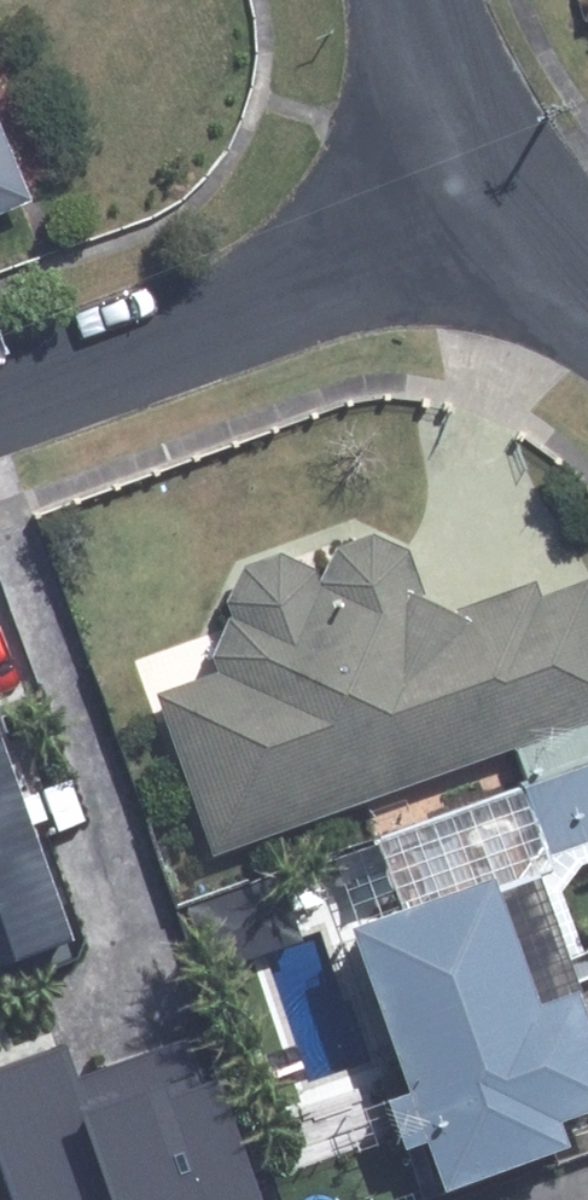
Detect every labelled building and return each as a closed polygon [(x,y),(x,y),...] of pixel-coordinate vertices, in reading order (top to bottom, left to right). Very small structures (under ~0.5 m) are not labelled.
[(22,196),(0,143),(0,206),(22,196)] [(223,609),(203,650),(210,668),(146,690),(201,847),(503,741),(518,783),(587,758),(587,596),(580,575),(531,592),(526,579),(444,606),(413,593),(398,548),(359,530),(325,541),(317,559),(298,566),(268,551),(236,561),(220,599),(223,609)] [(72,940),(0,751),(0,967),(72,940)] [(542,851),(587,835),(587,758),(518,783),(542,851)] [(339,928),(397,1095),(375,1102),(392,1149),(416,1140),(433,1187),(555,1145),(545,1118),(587,1103),(587,1059),(564,989),(525,1003),(483,879),(339,928)] [(14,1199),(262,1199),(204,1036),(78,1081),(65,1044),(0,1067),(0,1161),(14,1199)]
